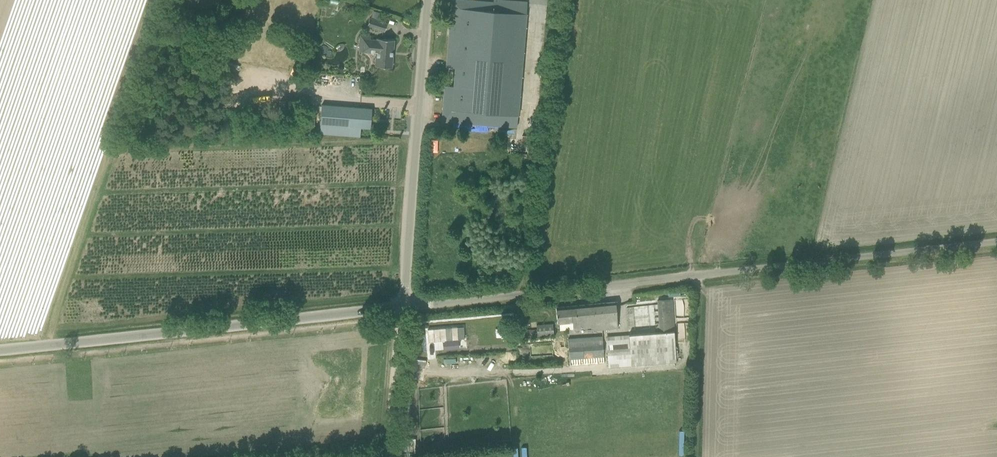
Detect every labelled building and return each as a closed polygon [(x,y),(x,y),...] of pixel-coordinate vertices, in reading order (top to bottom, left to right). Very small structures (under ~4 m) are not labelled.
[(468,0),(461,0),(460,8),(451,8),(446,67),(455,68),(454,86),(445,86),(442,121),(517,127),(519,90),(520,90),(527,2),(505,0),(494,0),(494,2),(468,0)] [(387,23),(378,20),(370,18),(367,26),(385,31),(387,23)] [(375,66),(392,67),(394,40),(377,39),(377,40),(370,39),(370,35),(360,34),(358,46),(369,47),(369,52),(376,53),(375,66)] [(371,108),(371,109),(322,104),(320,134),(360,137),(361,128),(370,128),(370,129),(372,108),(371,108)] [(677,362),(675,331),(672,310),(672,300),(657,301),(658,311),(659,332),(636,334),(606,337),(608,367),(677,362)] [(559,329),(573,328),(593,326),(593,330),(618,328),(616,302),(556,307),(557,323),(559,323),(559,329)] [(538,337),(553,336),(553,324),(537,325),(537,330),(519,331),(520,339),(534,337),(535,339),(538,339),(538,337)] [(604,357),(602,336),(569,338),(570,359),(604,357)]
